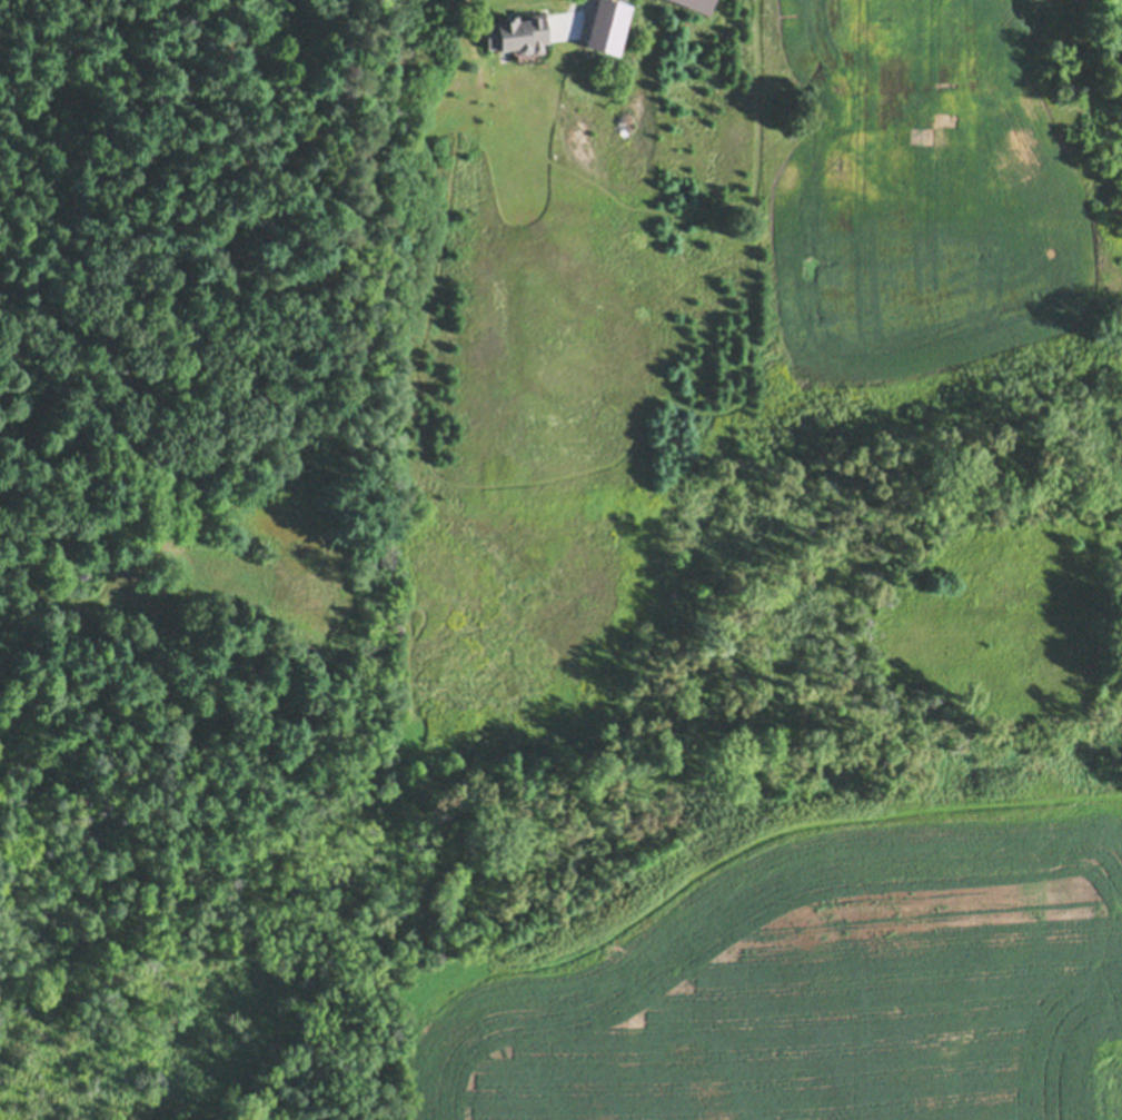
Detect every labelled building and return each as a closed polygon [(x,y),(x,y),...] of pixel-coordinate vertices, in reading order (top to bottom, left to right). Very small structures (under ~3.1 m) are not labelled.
[(485,23),(505,23),(505,18),(515,18),(515,17),(518,16),(518,21),(524,21),(524,14),(545,13),(548,42),(543,43),(544,51),(542,53),(535,54),(532,51),(528,54),(520,56),(517,52),(516,50),(499,51),(499,48),(488,49),(485,23)] [(469,33),(469,23),(478,23),(478,33),(469,33)] [(577,43),(586,43),(586,53),(578,53),(577,43)]
